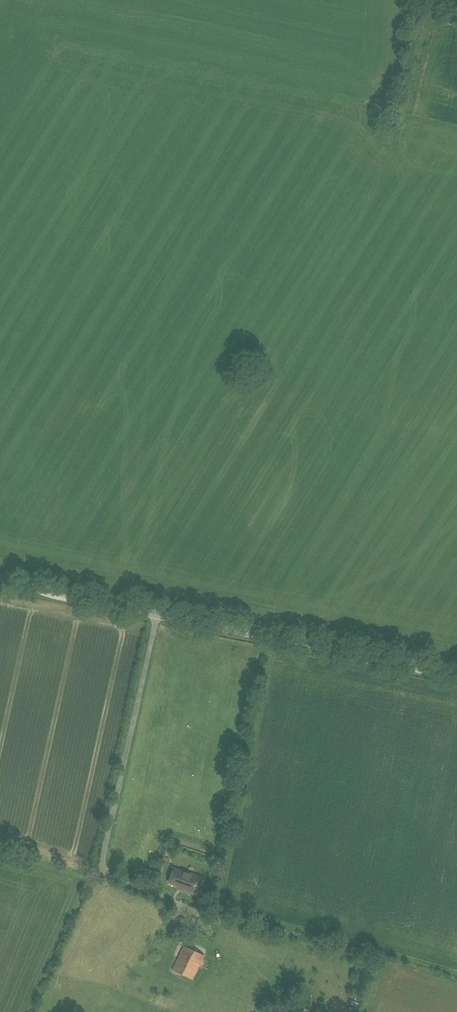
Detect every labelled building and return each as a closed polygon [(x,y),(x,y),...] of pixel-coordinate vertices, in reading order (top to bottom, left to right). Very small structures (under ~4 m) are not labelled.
[(198,896),(201,887),(196,885),(199,876),(191,873),(190,875),(187,874),(187,873),(175,868),(170,882),(182,887),(181,889),(198,896)] [(208,993),(217,975),(205,969),(198,984),(191,981),(192,978),(186,975),(180,972),(173,969),(165,986),(162,993),(166,995),(181,1002),(187,990),(193,994),(204,1000),(208,993)]
